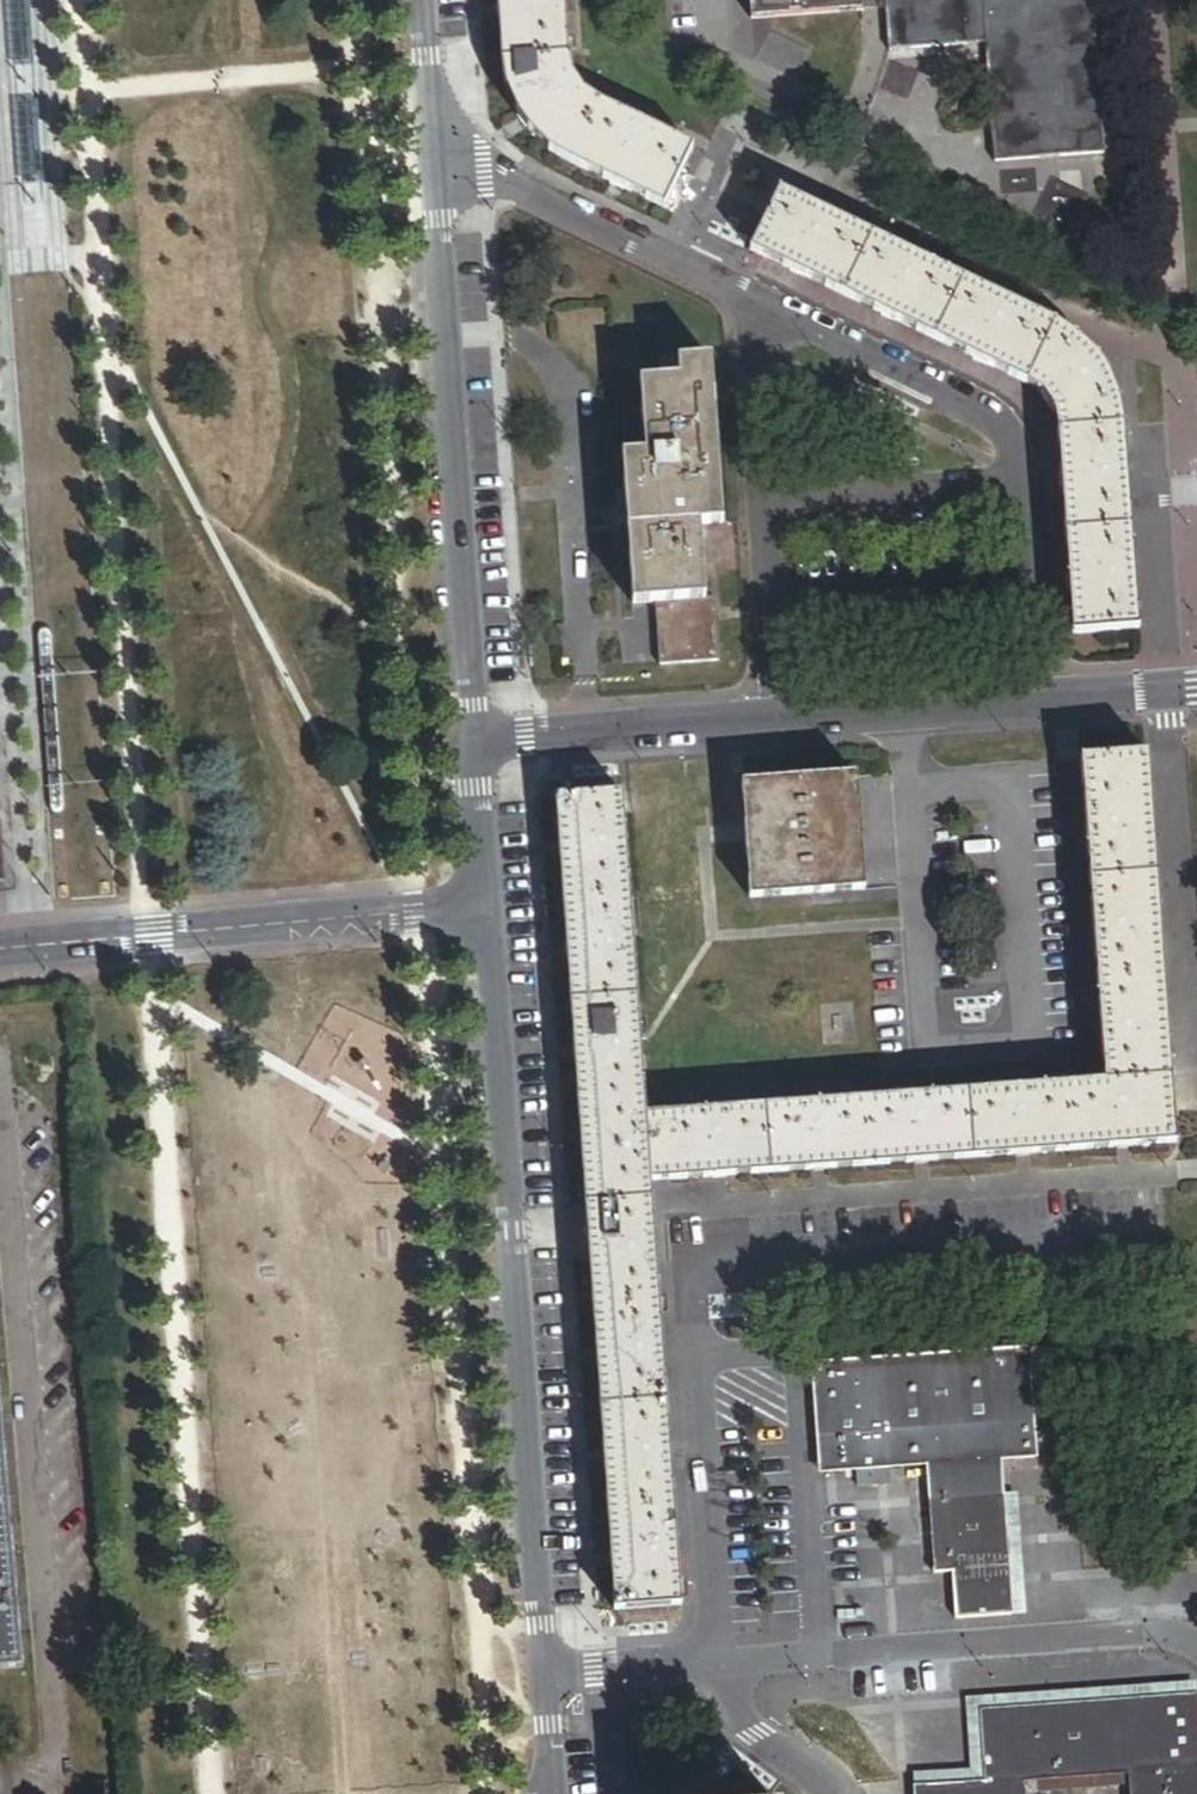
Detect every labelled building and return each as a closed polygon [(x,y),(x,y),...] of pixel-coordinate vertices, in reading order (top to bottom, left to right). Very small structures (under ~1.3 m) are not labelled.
[(563,0),(497,0),(502,72),(506,88),(511,104),(522,123),(532,136),(548,151),(562,160),(664,209),(692,151),(603,108),(596,105),(590,101),(582,95),(575,85),(570,75),(568,68),(563,0)] [(751,21),(862,11),(861,0),(749,0),(751,21)] [(891,54),(986,46),(996,163),(1104,155),(1093,4),(1082,5),(1082,0),(887,0),(891,54)] [(1058,327),(779,192),(749,254),(800,279),(1021,383),(1025,385),(1033,390),(1039,395),(1044,400),(1048,405),(1053,414),(1055,421),(1057,447),(1061,500),(1066,556),(1072,635),(1141,630),(1123,416),(1121,407),(1114,386),(1102,366),(1097,358),(1090,351),(1081,343),(1066,331),(1058,327)] [(722,526),(711,363),(679,365),(680,382),(640,385),(645,457),(625,459),(635,606),(655,605),(659,666),(717,662),(713,600),(705,601),(700,527),(722,526)] [(780,755),(744,758),(745,776),(781,773),(780,755)] [(616,1612),(682,1607),(651,1185),(1176,1146),(1147,756),(1081,761),(1105,1084),(647,1118),(623,797),(557,802),(616,1612)] [(864,891),(856,781),(746,789),(754,899),(864,891)] [(1036,1459),(1029,1351),(816,1365),(823,1474),(930,1467),(937,1574),(935,1574),(935,1577),(953,1576),(956,1622),(1012,1618),(1001,1462),(1036,1459)] [(17,1665),(0,1466),(0,1666),(17,1665)] [(985,1713),(990,1783),(918,1788),(918,1793),(1025,1793),(1024,1783),(1132,1775),(1133,1793),(1196,1793),(1196,1698),(985,1713)]
